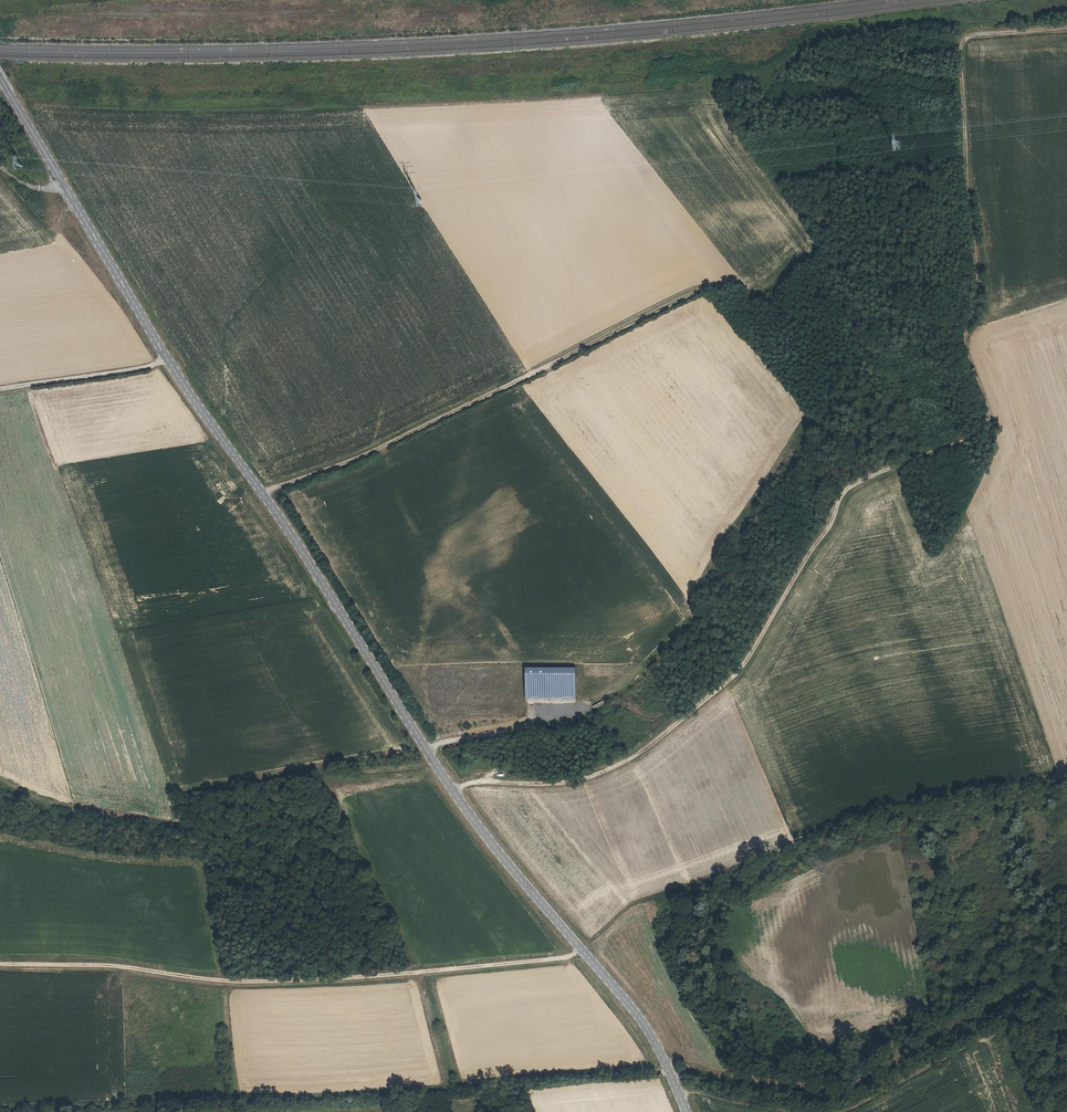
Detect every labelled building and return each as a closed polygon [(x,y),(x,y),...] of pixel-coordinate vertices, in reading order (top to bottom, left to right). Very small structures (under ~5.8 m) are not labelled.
[(523,668),(523,700),(575,700),(575,667),(523,668)]
